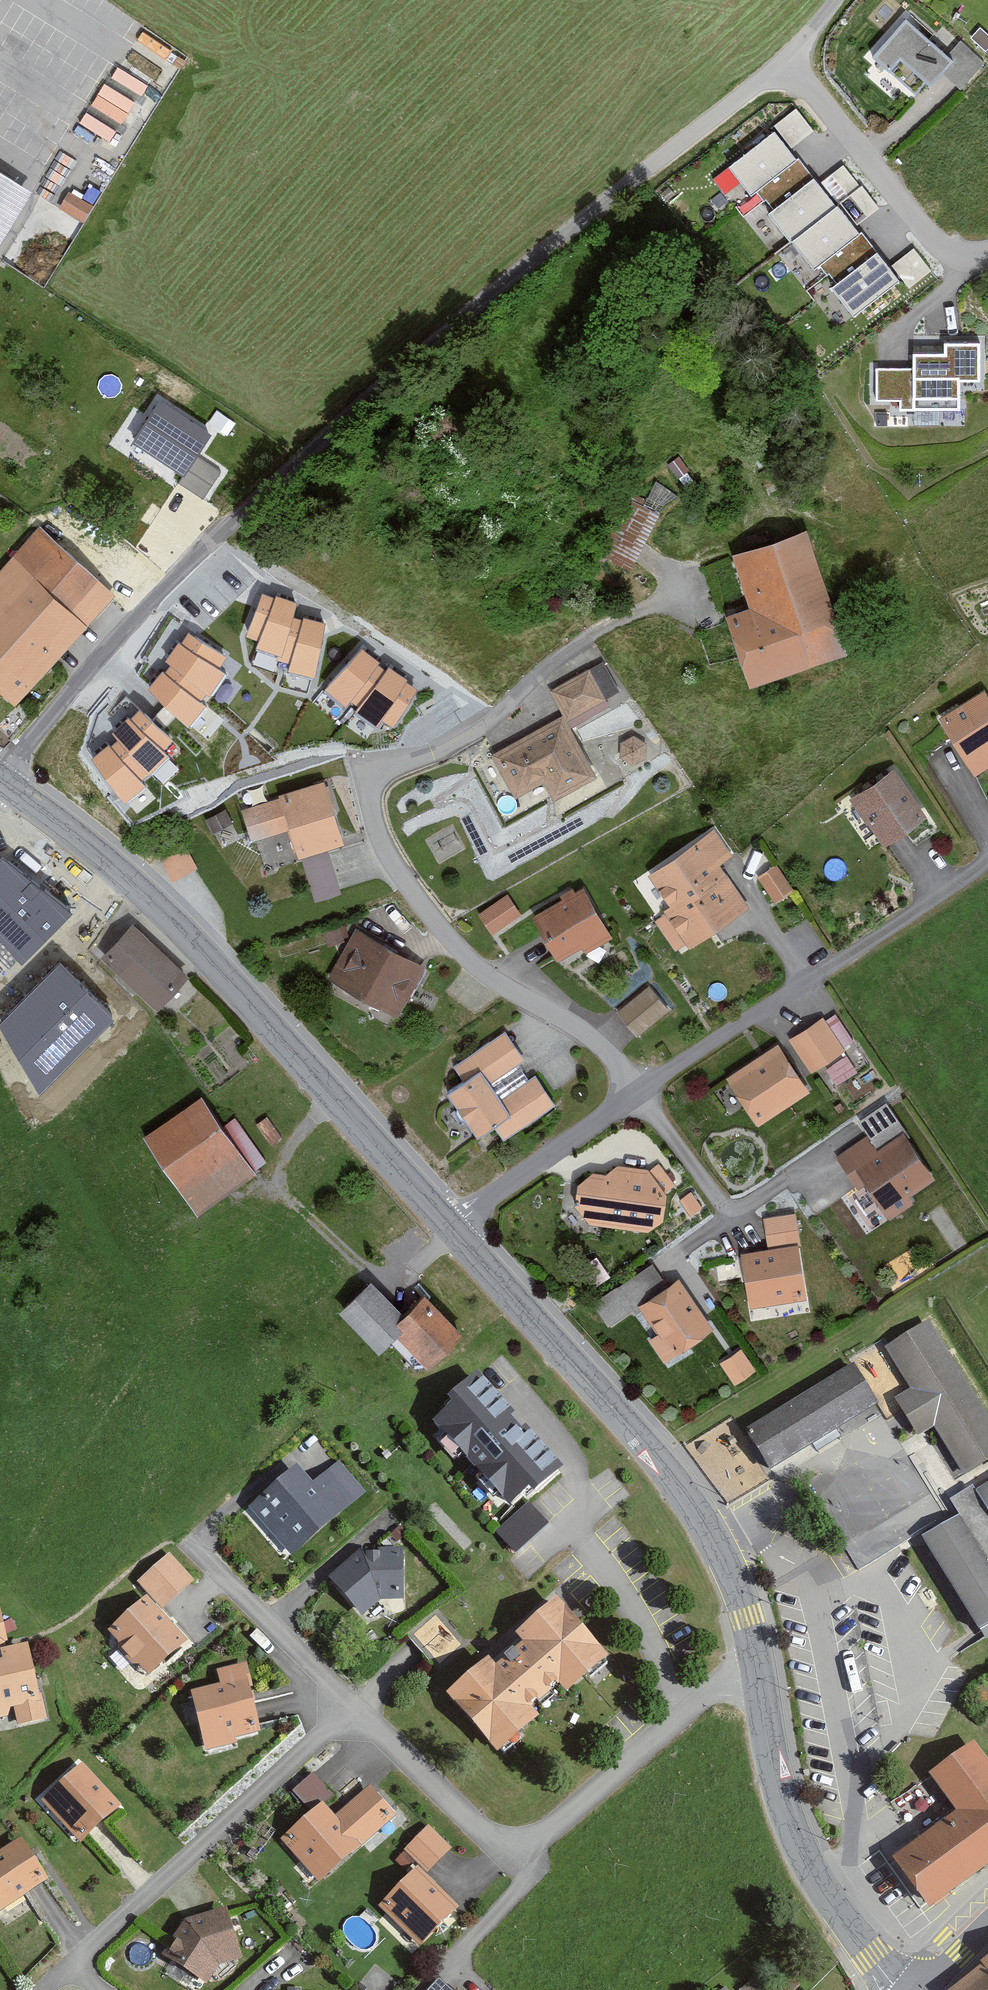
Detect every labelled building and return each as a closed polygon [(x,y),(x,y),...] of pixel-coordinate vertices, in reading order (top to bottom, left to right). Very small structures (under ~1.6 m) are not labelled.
[(952,57),(905,14),(871,54),(916,98),(952,57)] [(111,63),(84,123),(118,138),(145,78),(111,63)] [(814,173),(774,126),(730,164),(769,210),(814,173)] [(0,169),(0,245),(34,189),(0,169)] [(792,238),(837,201),(814,173),(769,210),(792,238)] [(92,205),(69,194),(61,210),(84,221),(92,205)] [(831,285),(876,250),(837,201),(792,238),(831,285)] [(893,256),(905,283),(930,272),(919,245),(893,256)] [(831,285),(854,314),(899,279),(876,250),(831,285)] [(900,408),(958,408),(958,376),(979,376),(979,340),(945,340),(945,352),(913,352),(913,367),(877,367),(877,398),(900,398),(900,408)] [(159,398),(133,439),(184,473),(196,454),(211,433),(159,398)] [(196,454),(184,473),(179,482),(204,497),(221,471),(196,454)] [(635,497),(607,554),(633,567),(672,487),(656,479),(645,502),(635,497)] [(812,527),(738,553),(756,605),(732,613),(757,685),(854,651),(812,527)] [(42,529),(0,573),(0,689),(13,702),(114,597),(42,529)] [(275,595),(262,590),(246,633),(258,637),(256,644),(277,653),(276,657),(290,661),(287,668),(314,675),(325,620),(303,614),(303,617),(293,614),(298,599),(276,592),(275,595)] [(162,667),(146,685),(189,722),(207,701),(202,698),(207,691),(209,693),(225,670),(220,666),(228,654),(189,629),(182,640),(179,639),(166,658),(171,662),(164,669),(162,667)] [(380,659),(362,645),(325,686),(346,704),(350,698),(358,704),(355,708),(377,724),(381,718),(393,725),(418,686),(406,679),(408,676),(389,663),(386,667),(378,661),(380,659)] [(567,715),(496,755),(520,799),(548,783),(559,801),(603,776),(572,721),(609,700),(592,670),(553,692),(567,715)] [(944,719),(980,776),(987,771),(987,691),(944,719)] [(108,739),(91,753),(124,800),(145,782),(141,776),(147,769),(149,771),(167,753),(162,746),(174,735),(141,704),(130,714),(127,711),(111,729),(117,736),(110,742),(108,739)] [(638,737),(625,744),(624,759),(637,766),(649,760),(650,745),(638,737)] [(898,769),(855,799),(888,847),(931,817),(898,769)] [(283,800),(245,812),(255,844),(295,832),(302,857),(347,843),(328,783),(282,797),(283,800)] [(226,809),(205,818),(223,849),(240,840),(226,809)] [(717,832),(653,876),(676,908),(668,913),(693,948),(751,907),(722,866),(734,858),(717,832)] [(331,855),(305,863),(318,903),(344,895),(331,855)] [(3,858),(0,861),(0,940),(22,964),(70,910),(3,858)] [(778,867),(761,880),(779,904),(796,892),(778,867)] [(587,890),(537,917),(562,963),(612,935),(587,890)] [(511,896),(482,916),(496,936),(524,916),(511,896)] [(192,977),(135,926),(104,960),(162,1011),(192,977)] [(427,968),(359,930),(332,979),(400,1017),(427,968)] [(113,1014),(59,964),(5,1017),(47,1088),(113,1014)] [(651,986),(618,1014),(640,1038),(672,1010),(651,986)] [(825,1018),(791,1040),(813,1072),(847,1050),(825,1018)] [(509,1033),(457,1068),(467,1084),(452,1094),(481,1137),(497,1127),(507,1141),(559,1106),(539,1077),(504,1100),(492,1082),(527,1059),(509,1033)] [(777,1046),(725,1079),(756,1126),(808,1093),(777,1046)] [(206,1097),(147,1139),(200,1215),(260,1173),(206,1097)] [(866,1139),(839,1158),(861,1191),(869,1185),(891,1217),(915,1201),(911,1196),(934,1180),(904,1136),(877,1154),(866,1139)] [(611,1176),(596,1173),(581,1185),(580,1205),(593,1223),(651,1231),(666,1220),(671,1194),(678,1187),(661,1166),(653,1172),(619,1168),(611,1176)] [(694,1193),(683,1201),(694,1217),(705,1209),(694,1193)] [(772,1249),(746,1254),(755,1310),(812,1301),(798,1215),(767,1220),(772,1249)] [(610,1275),(597,1256),(571,1272),(584,1292),(610,1275)] [(633,1308),(668,1286),(653,1264),(618,1286),(633,1308)] [(684,1279),(642,1306),(661,1335),(653,1340),(668,1363),(717,1330),(684,1279)] [(409,1315),(375,1280),(344,1311),(384,1352),(401,1335),(432,1367),(467,1333),(430,1295),(409,1315)] [(888,1351),(913,1392),(897,1402),(920,1439),(935,1429),(966,1478),(987,1464),(987,1415),(931,1324),(888,1351)] [(756,1370),(741,1347),(721,1361),(735,1383),(756,1370)] [(858,1367),(748,1433),(773,1473),(882,1407),(858,1367)] [(564,1470),(476,1375),(447,1402),(452,1408),(432,1425),(509,1510),(528,1493),(534,1498),(564,1470)] [(301,1467),(252,1510),(293,1556),(364,1493),(340,1466),(317,1486),(301,1467)] [(926,1543),(981,1632),(987,1628),(987,1488),(956,1508),(964,1519),(926,1543)] [(549,1526),(529,1502),(496,1532),(516,1555),(549,1526)] [(366,1552),(333,1580),(365,1617),(383,1601),(408,1601),(409,1553),(366,1552)] [(196,1583),(171,1556),(140,1584),(166,1612),(196,1583)] [(190,1646),(148,1600),(110,1633),(152,1680),(190,1646)] [(489,1661),(447,1697),(497,1756),(540,1720),(531,1710),(558,1686),(567,1697),(610,1662),(559,1602),(517,1638),(524,1647),(497,1670),(489,1661)] [(17,1726),(47,1720),(42,1694),(39,1695),(29,1645),(6,1650),(5,1642),(8,1642),(0,1608),(0,1719),(15,1717),(17,1726)] [(223,1687),(194,1694),(208,1749),(264,1734),(247,1667),(220,1674),(223,1687)] [(935,1778),(960,1815),(899,1858),(934,1908),(987,1870),(987,1759),(980,1747),(935,1778)] [(82,1761),(41,1798),(83,1846),(124,1809),(82,1761)] [(313,1769),(293,1787),(308,1804),(328,1786),(313,1769)] [(325,1805),(284,1843),(322,1885),(397,1816),(372,1788),(338,1819),(325,1805)] [(415,1875),(381,1908),(422,1949),(462,1910),(429,1876),(454,1852),(430,1828),(399,1859),(415,1875)] [(0,1855),(0,1907),(4,1913),(51,1883),(24,1840),(0,1855)] [(230,1910),(190,1922),(168,1957),(209,1984),(221,1969),(243,1961),(230,1910)] [(958,1989),(987,1989),(987,1966),(958,1989)] [(439,1978),(428,1989),(451,1989),(439,1978)]
